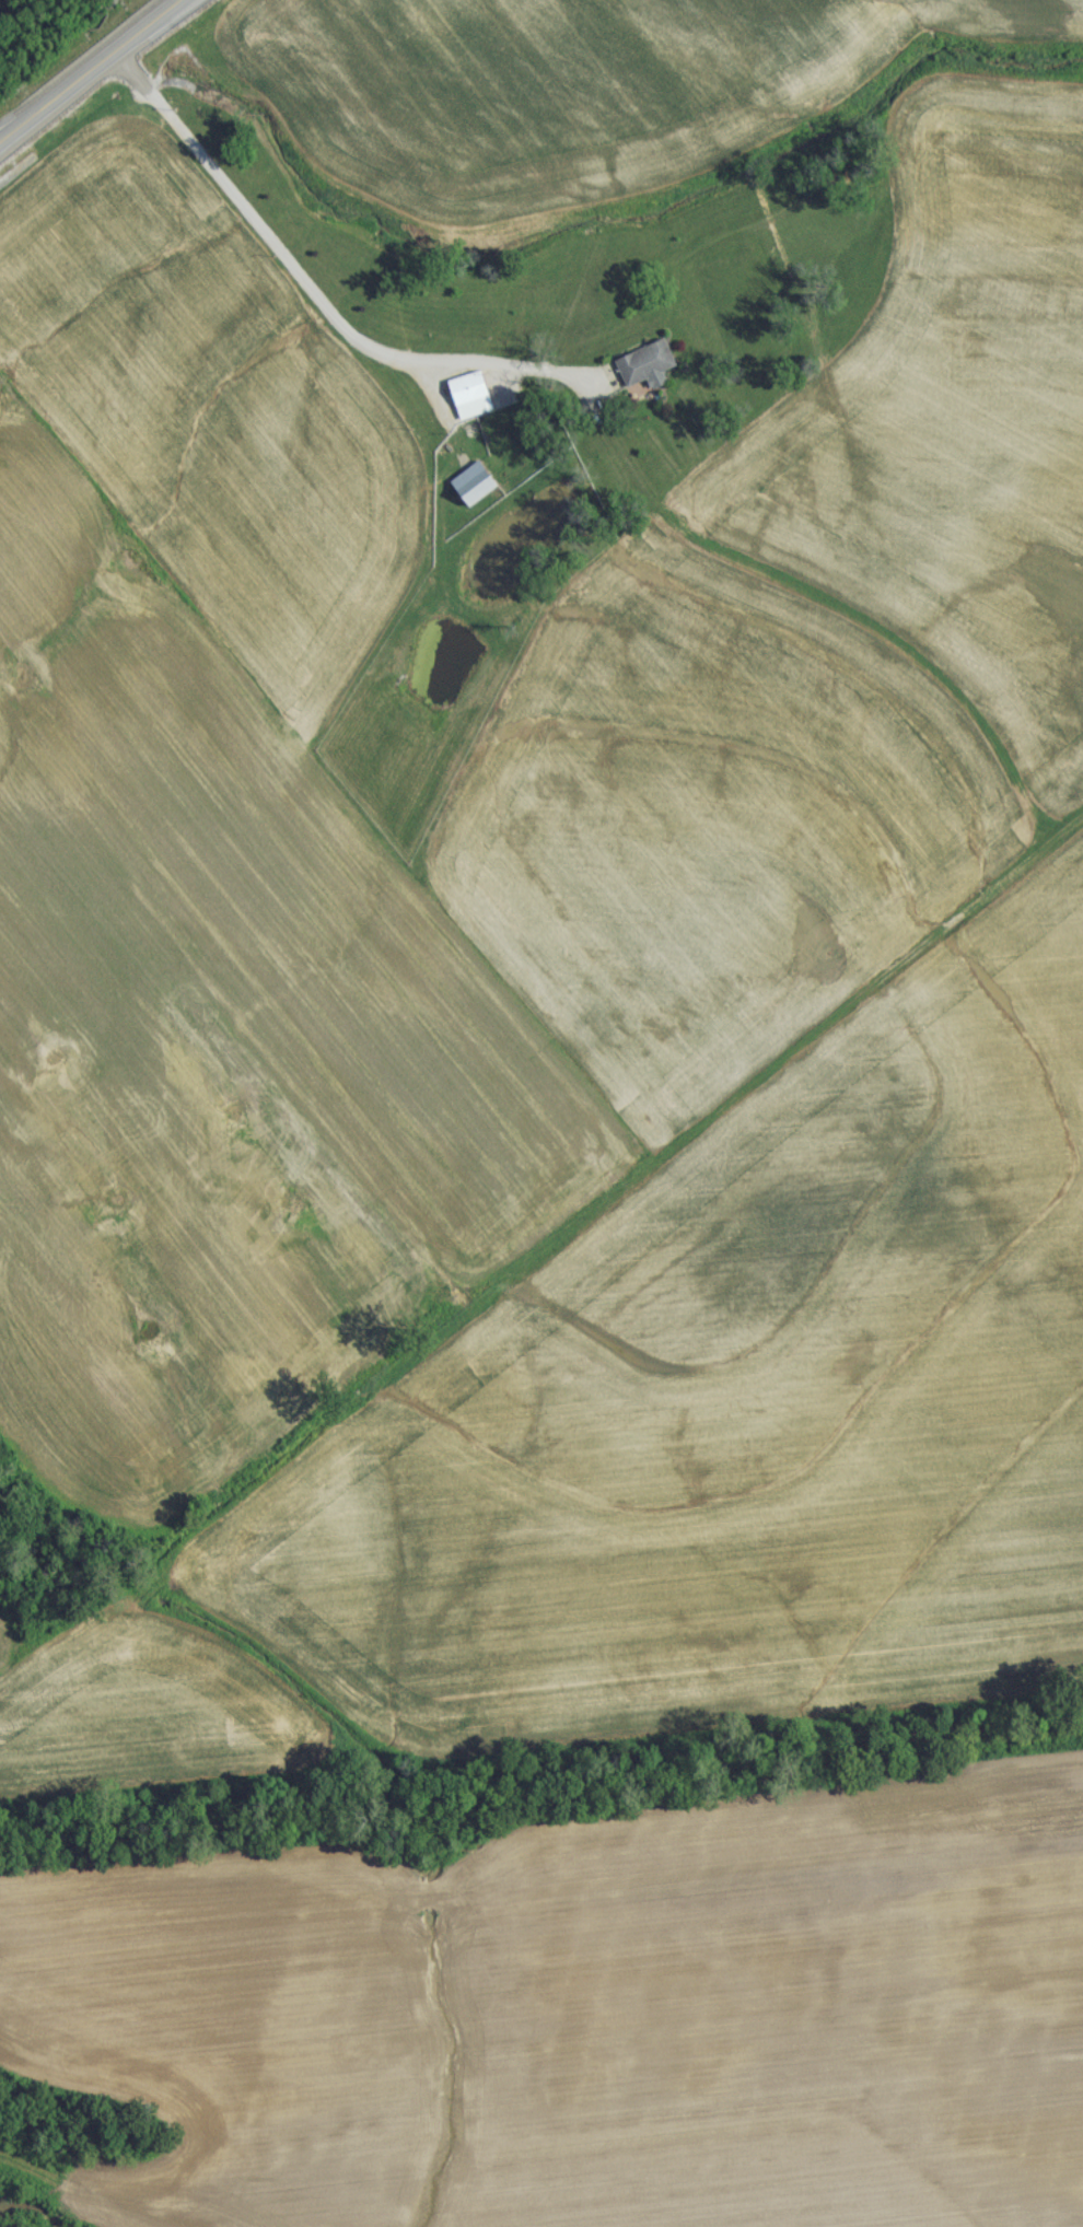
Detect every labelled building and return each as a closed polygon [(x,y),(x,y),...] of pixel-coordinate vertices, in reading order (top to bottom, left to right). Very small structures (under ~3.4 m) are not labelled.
[(609,366),(622,400),(661,385),(658,379),(670,375),(660,347),(609,366)] [(479,380),(444,387),(452,427),(487,420),(479,380)] [(478,468),(442,491),(459,517),(495,494),(478,468)]
